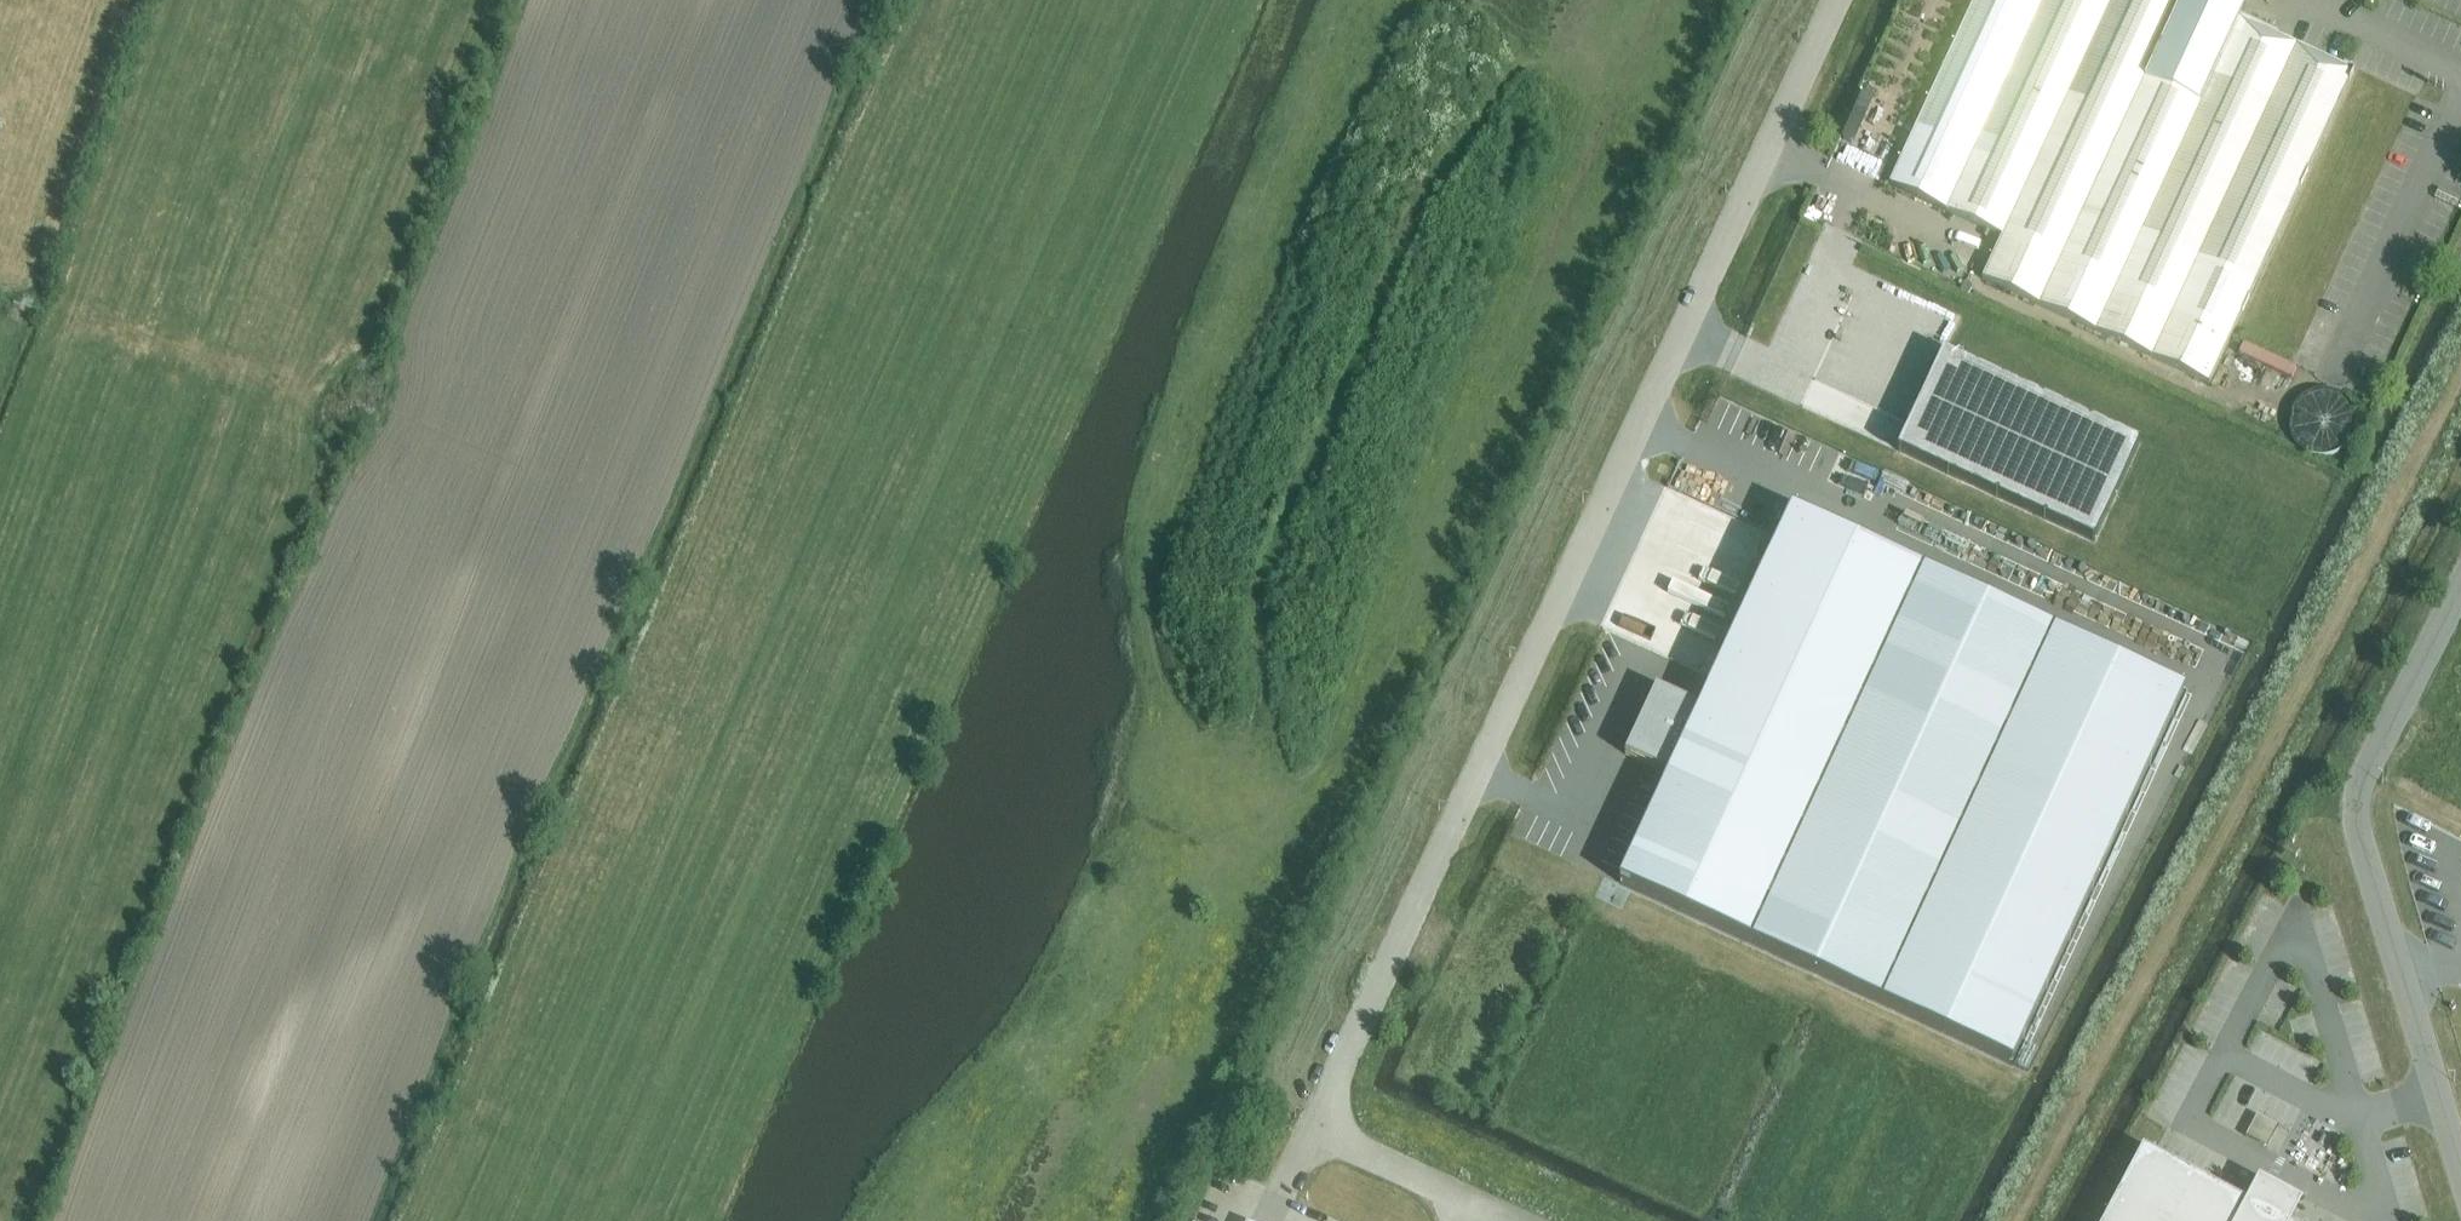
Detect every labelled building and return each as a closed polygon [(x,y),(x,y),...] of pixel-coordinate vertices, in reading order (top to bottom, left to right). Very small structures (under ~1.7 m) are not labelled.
[(1982,279),(2210,384),(2232,336),(2299,191),(2354,71),(2276,35),(2240,18),(2246,6),(2234,0),(1974,0),(1888,184),(2002,237),(1982,279)] [(1906,228),(1894,255),(1963,285),(1975,257),(1906,228)] [(1937,348),(1891,447),(2087,538),(2133,439),(1937,348)] [(2290,418),(2290,425),(2291,433),(2295,441),(2299,446),(2305,451),(2310,454),(2318,456),(2326,456),(2335,454),(2342,451),(2347,445),(2351,440),(2354,434),(2356,426),(2355,418),(2354,412),(2351,405),(2345,398),(2340,394),(2336,392),(2331,391),(2326,390),(2320,390),(2313,392),(2305,395),(2299,400),(2295,405),(2292,411),(2290,418)] [(1671,776),(1621,884),(2012,1065),(2184,691),(1793,510),(1701,709),(1656,688),(1626,755),(1671,776)] [(2259,1114),(2252,1134),(2271,1141),(2278,1121),(2259,1114)] [(2296,1214),(2274,1202),(2252,1191),(2246,1202),(2143,1148),(2104,1220),(2293,1220),(2296,1214)]
